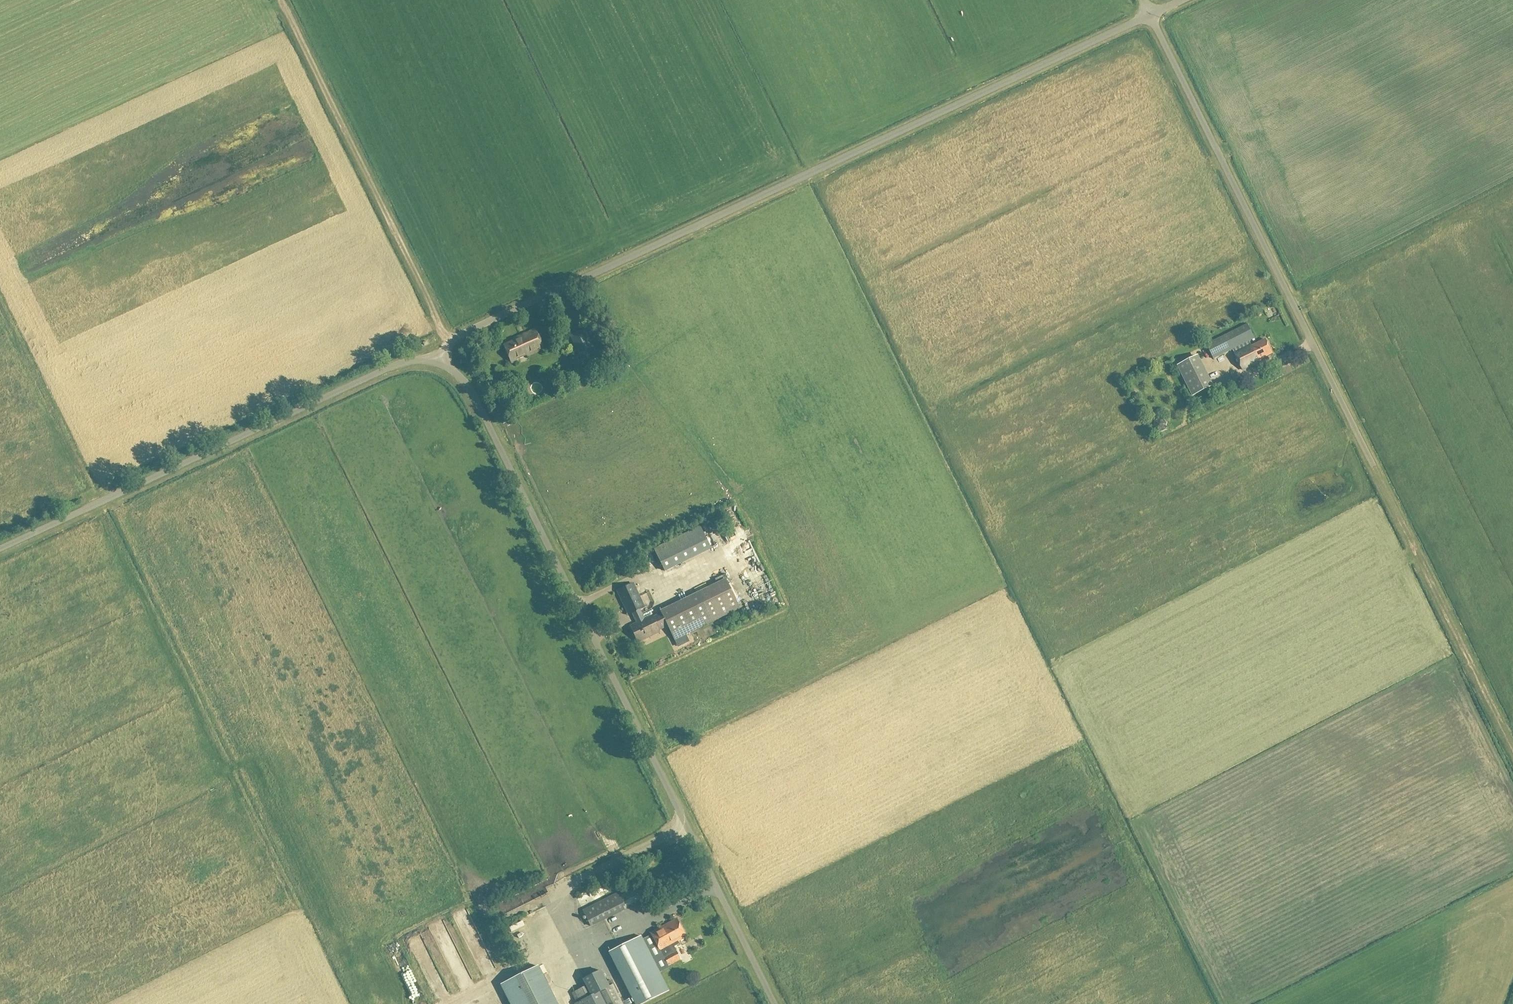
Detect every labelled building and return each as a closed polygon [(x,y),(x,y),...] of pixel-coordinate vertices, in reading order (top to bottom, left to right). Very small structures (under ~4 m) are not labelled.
[(1233,350),(1236,356),(1232,358),(1232,360),(1234,364),(1235,365),(1240,363),(1243,369),(1262,360),(1261,359),(1272,353),(1266,339),(1252,346),(1250,341),(1255,339),(1248,324),(1206,344),(1214,359),(1233,350)] [(544,349),(535,329),(514,339),(515,341),(504,345),(513,364),(517,362),(516,359),(526,354),(528,356),(544,349)] [(594,350),(585,330),(571,336),(579,356),(594,350)] [(1214,386),(1198,355),(1177,366),(1192,397),(1214,386)] [(1227,377),(1217,384),(1220,389),(1230,381),(1227,377)] [(310,421),(316,430),(324,425),(319,416),(310,421)] [(1160,418),(1154,422),(1154,429),(1160,433),(1166,430),(1167,422),(1160,418)] [(702,528),(664,545),(675,567),(711,549),(702,528)] [(664,545),(655,549),(666,571),(675,567),(664,545)] [(644,608),(639,597),(633,584),(619,590),(630,615),(631,614),(635,624),(630,627),(638,643),(660,632),(659,630),(668,626),(675,640),(740,609),(725,580),(661,611),(662,612),(652,617),(652,616),(643,620),(640,614),(639,611),(644,608)] [(643,898),(637,888),(621,896),(619,893),(584,911),(591,926),(627,908),(626,907),(643,898)] [(502,914),(520,904),(515,895),(497,905),(502,914)] [(680,959),(674,947),(679,944),(678,942),(687,937),(677,919),(650,933),(651,936),(642,941),(640,938),(608,954),(635,1003),(645,1003),(669,991),(659,973),(669,967),(668,966),(680,959)] [(411,949),(417,962),(428,957),(421,944),(411,949)] [(501,984),(511,1003),(558,1003),(539,965),(501,984)] [(618,994),(619,994),(612,980),(607,982),(601,970),(583,980),(586,986),(572,993),(577,1003),(576,1003),(623,1003),(618,994)]
